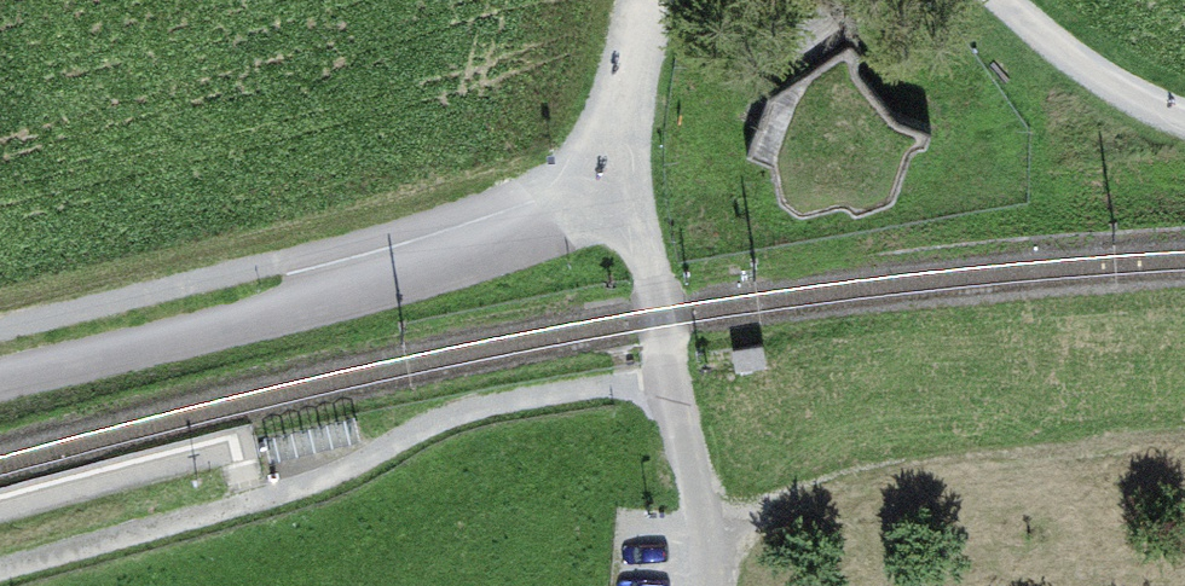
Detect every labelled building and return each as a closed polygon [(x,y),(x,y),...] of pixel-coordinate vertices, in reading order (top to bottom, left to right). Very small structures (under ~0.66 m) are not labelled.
[(776,33),(800,66),(844,34),(820,2),(776,33)] [(861,49),(850,35),(766,94),(745,153),(770,162),(777,198),(799,213),(844,203),(854,213),(893,198),(914,145),(926,143),(932,126),(897,112),(857,64),(861,49)] [(759,342),(729,347),(733,373),(763,369),(759,342)]
